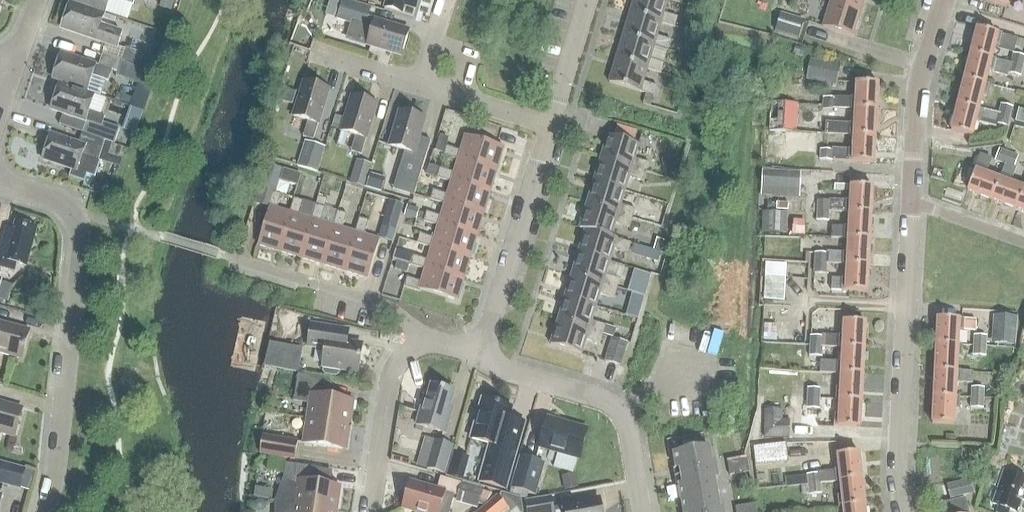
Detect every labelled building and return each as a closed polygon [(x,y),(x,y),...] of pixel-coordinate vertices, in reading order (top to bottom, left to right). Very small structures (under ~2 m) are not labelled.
[(105,12),(109,0),(71,0),(105,12)] [(159,7),(170,11),(174,0),(162,0),(159,7)] [(328,4),(341,8),(338,18),(350,22),(351,20),(365,24),(367,18),(370,7),(346,0),(329,0),(328,4)] [(384,7),(401,13),(404,5),(415,9),(417,0),(386,0),(384,7)] [(630,12),(661,22),(675,26),(678,16),(664,12),(667,0),(633,0),(630,12)] [(822,26),(852,35),(863,0),(830,0),(822,26)] [(984,2),(1005,8),(1008,0),(985,0),(984,2)] [(69,3),(61,28),(105,43),(117,47),(121,34),(111,30),(100,27),(104,15),(69,3)] [(692,14),(681,11),(676,27),(688,30),(692,14)] [(630,12),(623,36),(654,45),(668,49),(671,39),(657,35),(661,22),(630,12)] [(774,31),(798,38),(804,20),(780,12),(774,31)] [(350,22),(345,39),(366,45),(401,55),(408,30),(374,20),(367,18),(365,24),(351,20),(350,22)] [(976,26),(969,53),(991,58),(995,43),(998,44),(1014,48),(1015,44),(1017,37),(1001,33),(997,32),(976,26)] [(623,36),(615,59),(647,68),(661,72),(664,62),(650,58),(654,45),(623,36)] [(145,69),(150,71),(156,73),(161,60),(125,47),(120,60),(121,61),(137,66),(145,69)] [(107,80),(111,70),(60,53),(52,78),(86,90),(91,75),(107,80)] [(969,53),(963,78),(984,84),(988,70),(992,71),(991,73),(1007,77),(1008,73),(1010,63),(995,59),(991,58),(969,53)] [(1010,63),(1022,66),(1023,57),(1023,56),(1013,53),(1010,63)] [(647,68),(615,59),(609,82),(654,95),(657,85),(643,81),(647,68)] [(810,59),(807,74),(836,80),(839,65),(810,59)] [(133,80),(137,66),(121,61),(120,60),(116,72),(116,74),(133,80)] [(1010,63),(1008,73),(1019,76),(1022,66),(1010,63)] [(150,71),(145,69),(140,82),(137,92),(148,96),(156,73),(150,71)] [(963,78),(956,104),(978,109),(981,95),(985,96),(988,85),(984,84),(963,78)] [(302,137),(313,140),(329,89),(304,82),(292,116),(307,121),(302,137)] [(834,97),(834,107),(850,108),(854,108),(876,110),(877,83),(855,82),(854,96),(850,96),(834,95),(834,97)] [(83,132),(114,143),(119,128),(102,122),(105,114),(90,109),(94,96),(59,84),(50,109),(87,121),(83,132)] [(350,151),(361,155),(377,104),(352,96),(341,131),(355,135),(350,151)] [(822,97),(822,107),(834,107),(834,97),(822,97)] [(771,102),(769,131),(785,132),(787,103),(771,102)] [(956,104),(950,130),(971,135),(975,121),(979,122),(978,124),(994,128),(995,124),(997,114),(982,110),(978,109),(956,104)] [(1000,104),(997,114),(1009,117),(1011,107),(1000,104)] [(825,121),(824,133),(848,135),(852,135),(874,136),(876,110),(854,108),(853,123),(849,123),(825,121)] [(1014,122),(1023,125),(1023,110),(1018,109),(1014,122)] [(399,111),(389,146),(404,150),(394,184),(414,190),(412,196),(413,196),(430,141),(429,140),(425,156),(414,152),(418,137),(424,118),(399,111)] [(997,114),(995,124),(1006,127),(1009,117),(997,114)] [(449,136),(440,133),(435,150),(443,152),(449,136)] [(103,142),(83,134),(81,139),(79,144),(50,134),(42,159),(72,169),(69,176),(84,181),(87,174),(94,177),(99,160),(98,160),(103,142)] [(443,156),(458,160),(458,158),(497,170),(503,147),(465,135),(461,151),(446,146),(443,156)] [(608,135),(600,158),(646,172),(649,163),(634,158),(639,144),(608,135)] [(832,150),(831,160),(847,161),(851,162),(873,163),(874,136),(852,135),(852,150),(848,149),(832,148),(832,150)] [(297,166),(316,172),(324,146),(305,140),(297,166)] [(122,148),(111,145),(108,155),(119,159),(122,148)] [(995,161),(1004,164),(1009,153),(999,149),(995,161)] [(831,160),(832,150),(820,150),(819,160),(831,160)] [(1009,153),(1004,164),(1014,167),(1018,156),(1009,153)] [(974,170),(966,190),(991,200),(999,179),(985,174),(986,170),(991,159),(979,155),(975,166),(974,170)] [(429,165),(426,174),(451,182),(452,180),(490,191),(497,170),(458,158),(458,160),(454,172),(429,165)] [(600,158),(593,181),(624,191),(629,177),(643,181),(646,172),(600,158)] [(349,183),(364,187),(371,164),(356,160),(349,183)] [(265,164),(259,183),(273,187),(278,168),(265,164)] [(999,179),(991,200),(1016,209),(1023,188),(1010,183),(1012,179),(1016,168),(1014,167),(1004,164),(1000,175),(999,179)] [(774,171),(773,187),(799,189),(800,173),(774,171)] [(430,199),(444,204),(445,201),(484,212),(490,191),(452,180),(451,182),(447,194),(433,190),(430,199)] [(593,181),(586,205),(632,218),(635,209),(620,204),(624,191),(593,181)] [(829,200),(828,210),(844,211),(848,211),(870,212),(872,185),(850,184),(849,190),(849,199),(845,199),(829,198),(829,200)] [(335,227),(324,265),(345,271),(357,233),(354,232),(342,229),(346,217),(347,214),(354,189),(344,186),(337,211),(333,226),(335,227)] [(269,207),(257,245),(280,252),(291,213),(289,213),(277,209),(281,194),(275,192),(271,191),(267,206),(269,207)] [(291,213),(280,252),(302,258),(313,220),(311,219),(315,204),(303,201),(293,198),(289,213),(291,213)] [(385,222),(399,226),(406,203),(392,199),(385,222)] [(817,199),(816,209),(828,210),(829,200),(817,199)] [(423,221),(438,226),(438,224),(477,235),(484,212),(445,201),(444,204),(441,216),(426,212),(423,221)] [(313,220),(302,258),(324,265),(335,227),(333,226),(320,222),(325,207),(315,204),(311,219),(313,220)] [(586,205),(579,227),(611,236),(615,223),(629,227),(632,218),(586,205)] [(816,209),(816,219),(828,220),(828,210),(816,209)] [(832,224),(831,236),(843,237),(847,237),(869,238),(870,212),(848,211),(848,225),(844,225),(832,224)] [(762,233),(785,233),(786,212),(762,212),(762,233)] [(357,233),(345,271),(368,278),(379,240),(364,235),(368,220),(359,218),(358,221),(354,232),(357,233)] [(36,228),(15,222),(12,233),(5,231),(0,248),(0,266),(14,270),(15,263),(25,266),(36,228)] [(416,243),(431,247),(432,245),(470,257),(477,235),(438,224),(438,226),(434,238),(419,233),(416,243)] [(585,229),(578,251),(609,261),(613,248),(628,253),(631,243),(616,238),(611,236),(579,227),(579,228),(585,229)] [(826,252),(826,262),(842,263),(846,263),(868,265),(869,238),(847,237),(846,251),(842,251),(826,250),(826,252)] [(410,265),(425,269),(425,267),(464,278),(470,257),(432,245),(431,247),(428,260),(413,255),(410,265)] [(637,245),(636,253),(662,258),(664,250),(637,245)] [(578,251),(571,274),(617,288),(619,279),(605,275),(609,261),(578,251)] [(814,262),(826,262),(826,252),(814,252),(814,262)] [(831,278),(830,290),(840,291),(844,291),(866,292),(868,265),(846,263),(845,279),(841,279),(831,278)] [(825,273),(826,264),(815,264),(815,272),(825,273)] [(457,301),(463,281),(464,278),(425,267),(425,269),(421,282),(406,277),(403,287),(419,291),(420,289),(457,301)] [(571,274),(564,298),(595,307),(599,293),(614,298),(617,288),(571,274)] [(785,277),(765,276),(764,299),(784,300),(785,277)] [(6,302),(11,285),(1,282),(1,280),(0,280),(0,300),(6,302)] [(557,321),(602,335),(612,337),(615,328),(591,321),(595,307),(564,298),(557,321)] [(763,312),(762,367),(789,367),(790,312),(763,312)] [(996,315),(994,343),(1014,344),(1016,316),(996,315)] [(936,316),(935,344),(957,345),(958,330),(962,330),(974,330),(975,318),(962,318),(958,318),(936,316)] [(822,335),(821,345),(837,346),(841,346),(863,347),(865,321),(843,319),(842,334),(838,334),(822,333),(822,335)] [(602,335),(557,321),(550,344),(581,354),(585,340),(600,344),(602,335)] [(21,359),(29,330),(0,322),(0,353),(21,359)] [(325,373),(335,375),(338,373),(338,369),(357,372),(361,344),(332,340),(334,327),(311,324),(307,346),(325,348),(322,367),(324,367),(323,371),(325,373)] [(810,335),(809,345),(821,345),(822,335),(810,335)] [(973,336),(973,346),(985,346),(985,336),(973,336)] [(628,342),(613,337),(605,360),(621,364),(628,342)] [(935,344),(934,370),(956,371),(956,357),(960,357),(961,345),(957,345),(935,344)] [(809,345),(809,355),(821,355),(821,345),(809,345)] [(820,359),(820,371),(836,372),(840,373),(862,374),(863,347),(841,346),(840,361),(836,360),(820,359)] [(973,346),(972,356),(984,356),(985,346),(973,346)] [(285,357),(283,370),(298,373),(300,359),(285,357)] [(934,370),(932,396),(954,397),(955,383),(959,383),(971,384),(972,372),(960,371),(956,371),(934,370)] [(835,387),(834,399),(838,399),(860,400),(862,374),(840,373),(839,387),(835,387)] [(298,375),(294,401),(309,403),(307,419),(349,425),(353,401),(335,398),(325,397),(328,380),(298,375)] [(416,425),(445,433),(452,407),(449,407),(454,391),(431,384),(426,400),(423,399),(416,425)] [(19,389),(0,386),(0,395),(17,398),(19,389)] [(807,387),(806,397),(818,398),(819,388),(807,387)] [(971,388),(970,398),(982,399),(983,389),(971,388)] [(932,396),(931,423),(953,424),(954,409),(958,410),(958,398),(954,397),(932,396)] [(806,397),(806,407),(818,408),(818,398),(806,397)] [(970,398),(970,408),(982,409),(982,399),(970,398)] [(470,438),(488,444),(477,482),(505,490),(520,439),(504,435),(512,408),(481,399),(470,438)] [(834,414),(833,426),(837,426),(859,427),(860,400),(838,399),(838,414),(834,414)] [(0,403),(0,435),(1,432),(14,436),(22,409),(0,403)] [(764,411),(764,435),(788,435),(788,421),(781,421),(781,411),(764,411)] [(547,418),(538,447),(579,458),(587,429),(547,418)] [(307,419),(303,443),(345,450),(349,425),(307,419)] [(259,454),(295,460),(298,441),(262,435),(259,454)] [(452,446),(434,441),(425,438),(416,465),(426,468),(444,473),(452,446)] [(786,444),(753,447),(755,464),(788,460),(786,444)] [(708,447),(672,453),(675,469),(679,469),(681,476),(716,470),(714,462),(711,462),(708,447)] [(834,473),(818,475),(819,483),(835,481),(839,481),(861,478),(858,452),(836,454),(838,469),(834,469),(834,473)] [(510,488),(535,495),(545,463),(519,456),(510,488)] [(747,458),(737,460),(738,467),(748,465),(747,458)] [(727,461),(729,468),(738,467),(737,460),(727,461)] [(19,489),(25,469),(0,462),(0,483),(19,489)] [(269,500),(269,501),(336,511),(339,487),(329,485),(312,483),(314,468),(286,463),(285,474),(284,480),(283,479),(274,501),(269,500)] [(748,465),(738,467),(739,475),(749,473),(748,465)] [(738,467),(729,468),(730,476),(739,475),(738,467)] [(682,484),(678,484),(681,500),(716,494),(714,479),(717,479),(716,470),(681,476),(682,484)] [(1009,510),(1015,511),(1017,511),(1021,500),(1023,501),(1023,490),(1022,489),(1023,483),(1023,478),(1005,471),(993,504),(998,506),(996,511),(1009,511),(1009,510)] [(818,473),(806,474),(807,484),(819,483),(818,475),(818,473)] [(841,495),(837,495),(838,507),(842,507),(864,505),(861,478),(839,481),(841,495)] [(477,509),(479,503),(485,505),(493,493),(482,490),(483,487),(461,481),(455,503),(477,509)] [(949,500),(960,497),(973,494),(971,487),(970,481),(960,483),(946,486),(949,500)] [(454,495),(444,492),(409,482),(402,508),(417,511),(449,511),(454,495)] [(819,483),(807,484),(808,494),(820,493),(819,483)] [(507,509),(510,511),(511,511),(516,508),(519,511),(522,511),(523,511),(521,498),(502,493),(477,511),(504,511),(507,509)] [(681,500),(683,511),(723,511),(723,509),(719,509),(716,494),(681,500)] [(599,499),(563,505),(559,506),(559,507),(554,508),(552,496),(524,500),(526,511),(601,511),(599,499)] [(960,502),(941,506),(943,511),(968,511),(965,500),(960,502)] [(269,501),(274,502),(274,511),(335,511),(336,511),(269,501)]
